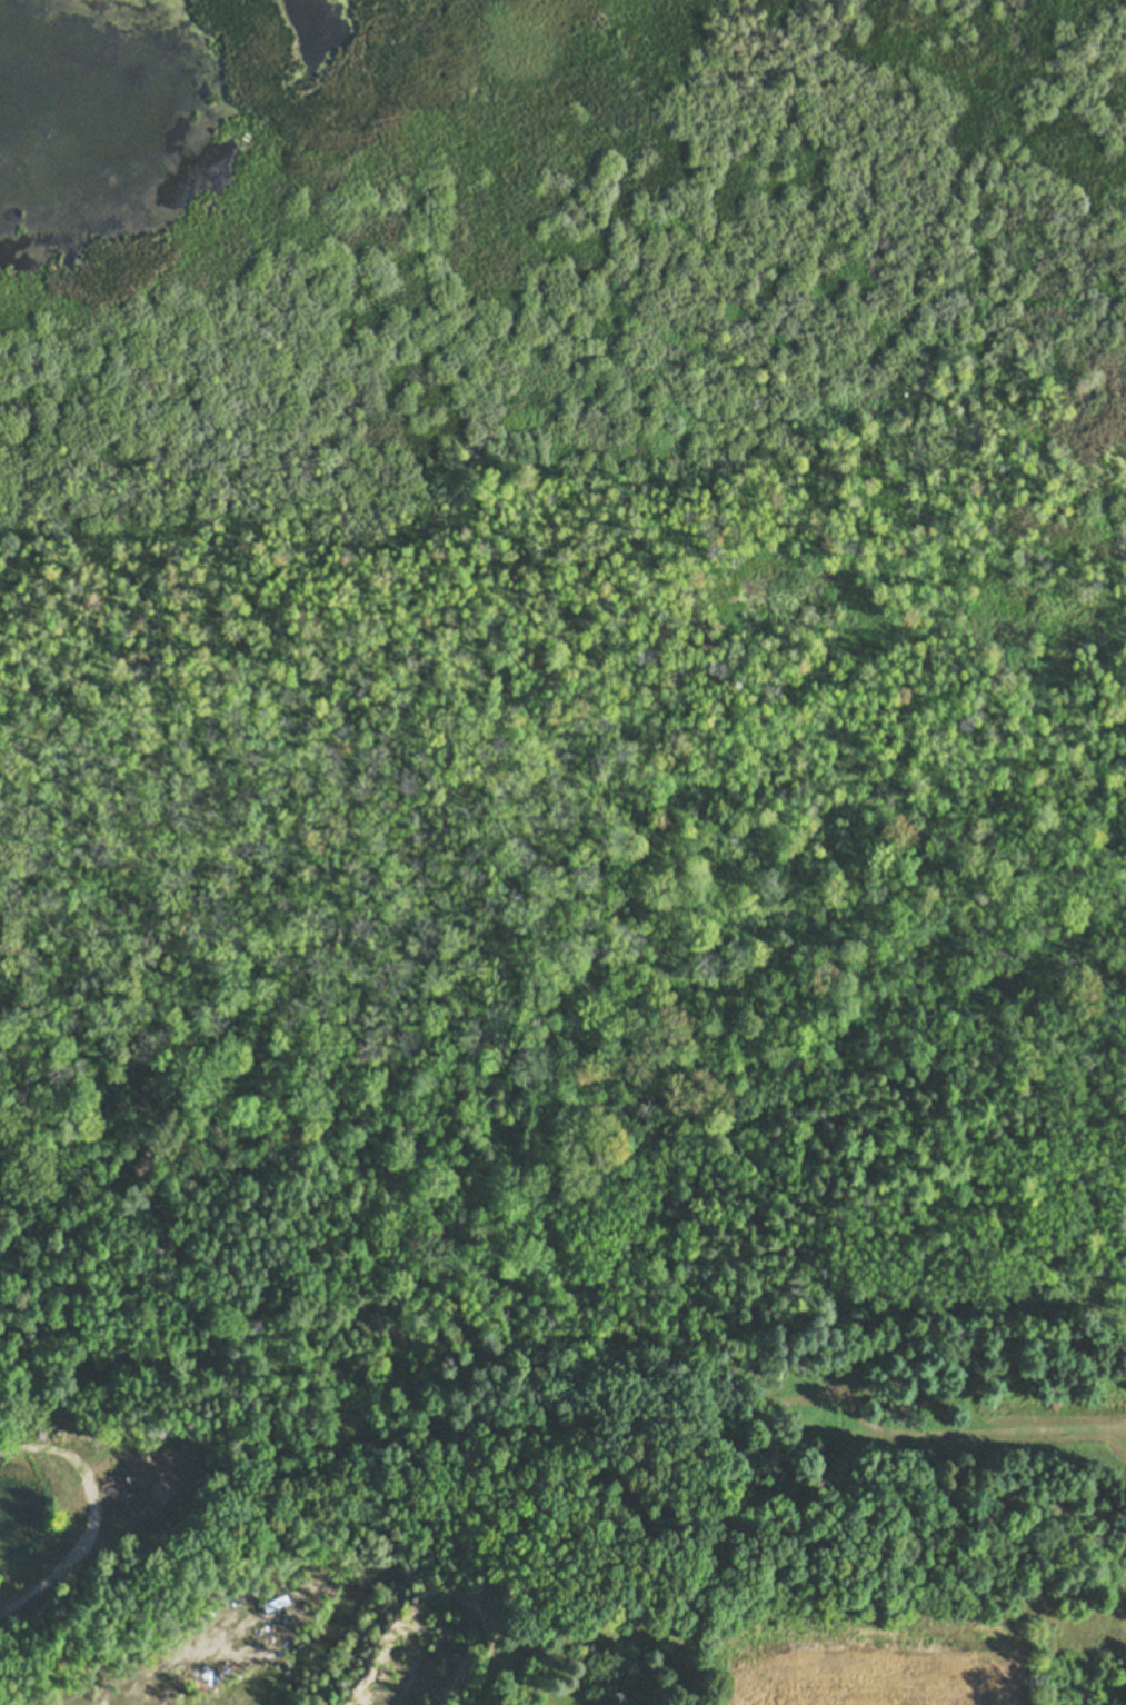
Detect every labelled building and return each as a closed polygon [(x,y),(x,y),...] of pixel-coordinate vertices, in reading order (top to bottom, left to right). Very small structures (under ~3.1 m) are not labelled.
[(68,1484),(73,1480),(81,1495),(77,1497),(68,1484)]
